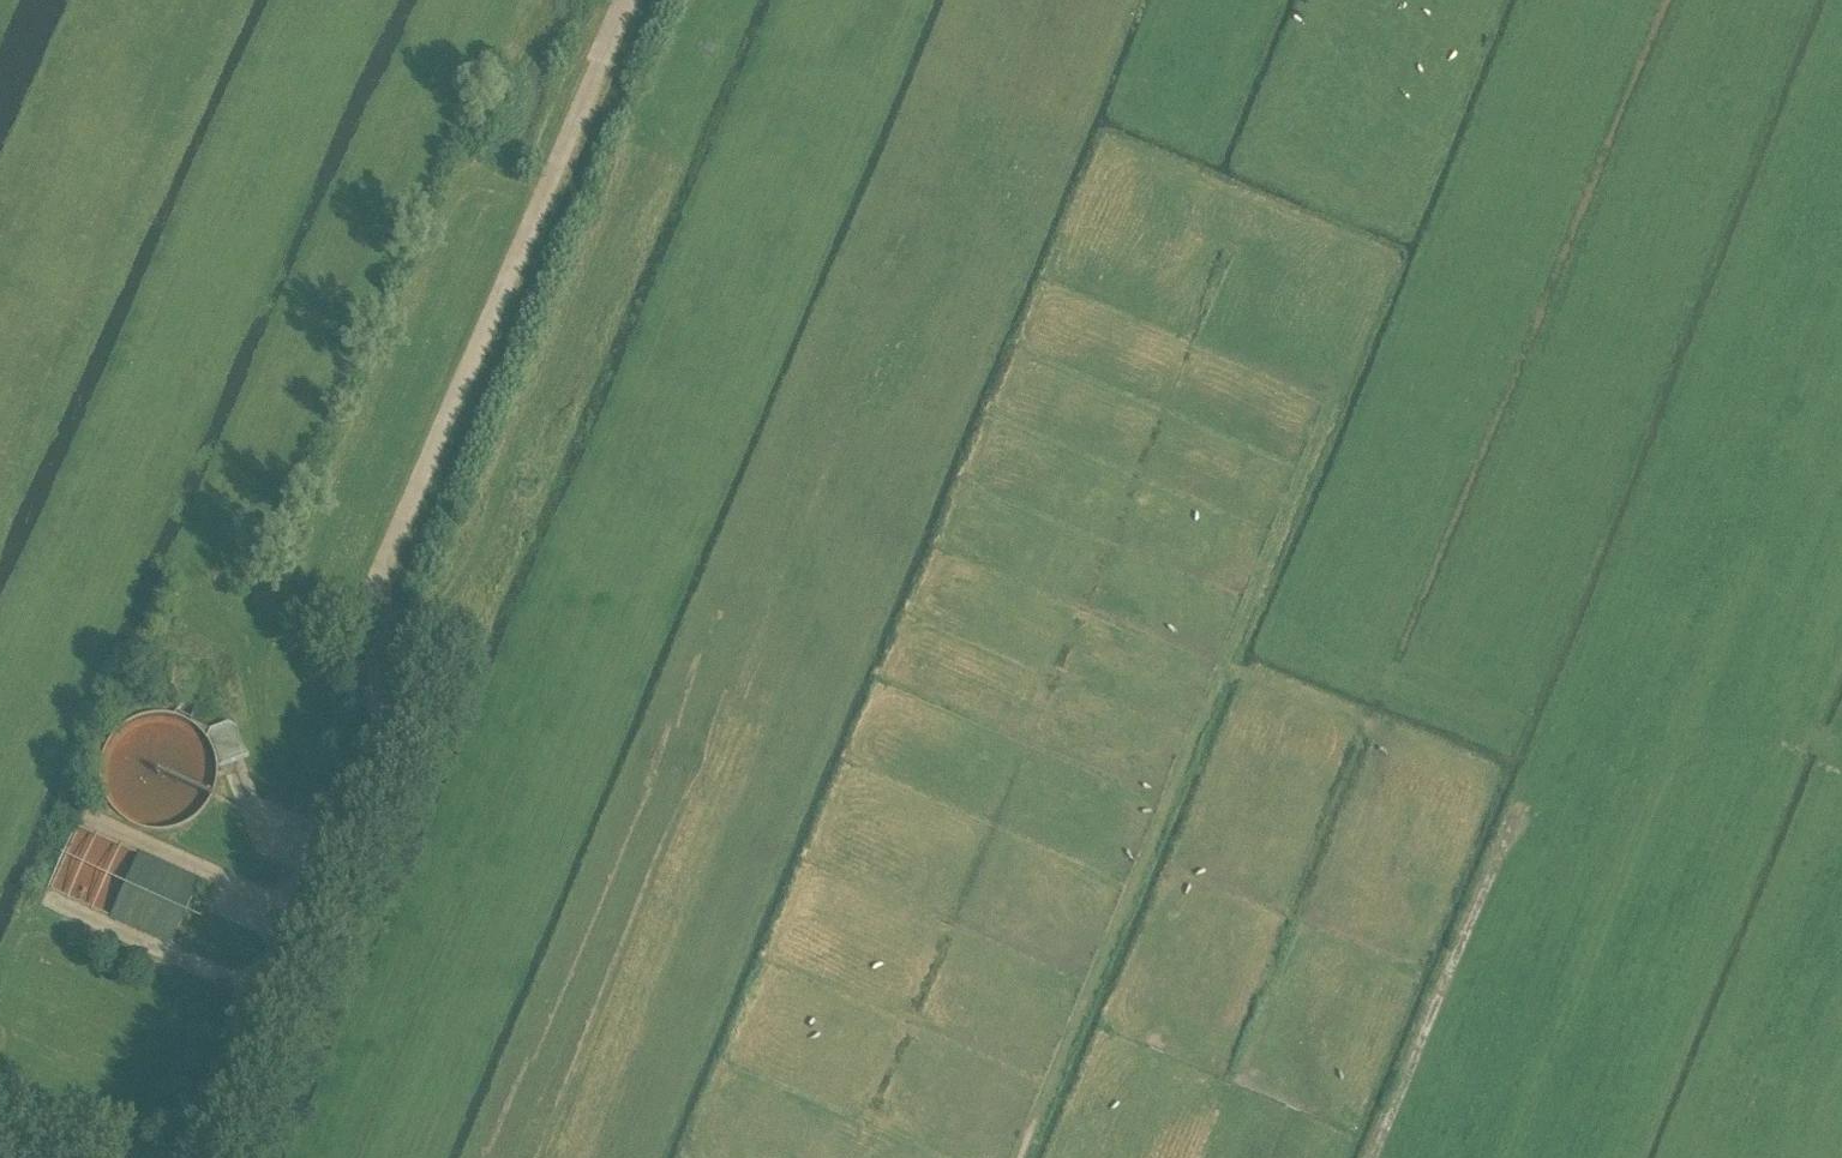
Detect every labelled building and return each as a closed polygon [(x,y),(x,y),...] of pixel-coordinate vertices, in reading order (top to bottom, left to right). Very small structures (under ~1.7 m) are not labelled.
[(530,487),(522,484),(519,491),(527,494),(530,487)] [(212,778),(212,777),(211,766),(208,755),(203,746),(196,736),(186,728),(177,723),(166,720),(154,718),(142,720),(130,723),(122,728),(113,735),(105,745),(100,755),(97,766),(96,777),(97,788),(99,797),(105,808),(113,818),(122,825),(131,830),(140,833),(151,835),(163,834),(175,831),(185,825),(194,818),(201,810),(207,799),(210,790),(212,778)] [(227,724),(209,732),(208,735),(219,768),(248,757),(242,748),(239,740),(236,728),(227,724)] [(182,949),(209,888),(79,828),(51,888),(182,949)]
